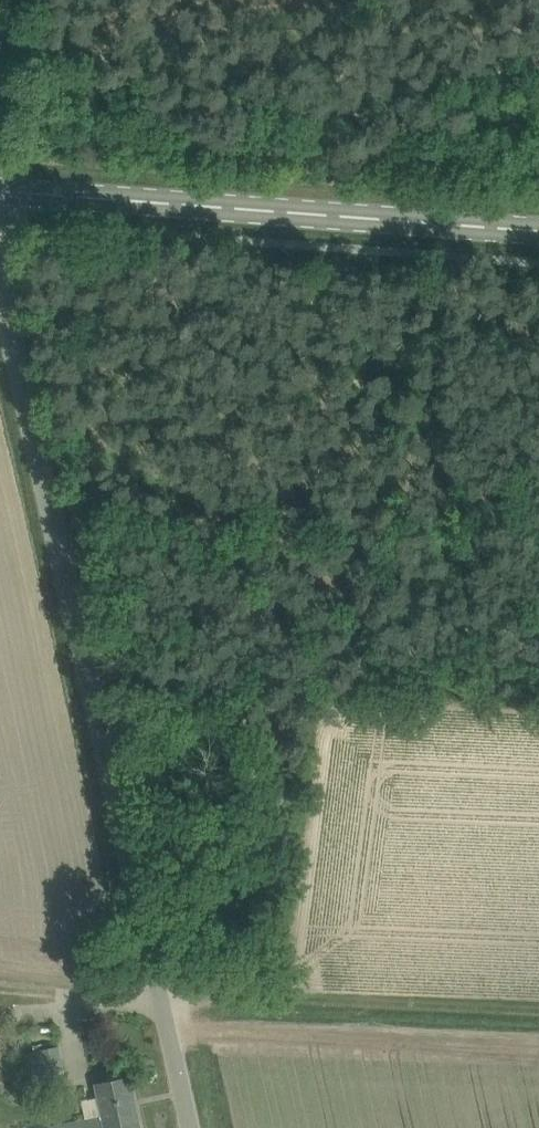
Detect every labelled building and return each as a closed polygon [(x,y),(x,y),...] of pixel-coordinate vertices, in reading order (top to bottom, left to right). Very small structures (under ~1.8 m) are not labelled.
[(32,1081),(66,1073),(60,1045),(24,1053),(30,1079),(32,1081)] [(105,1081),(121,1077),(120,1069),(103,1072),(105,1081)] [(94,1083),(97,1097),(82,1101),(86,1119),(52,1127),(142,1127),(130,1075),(94,1083)]
